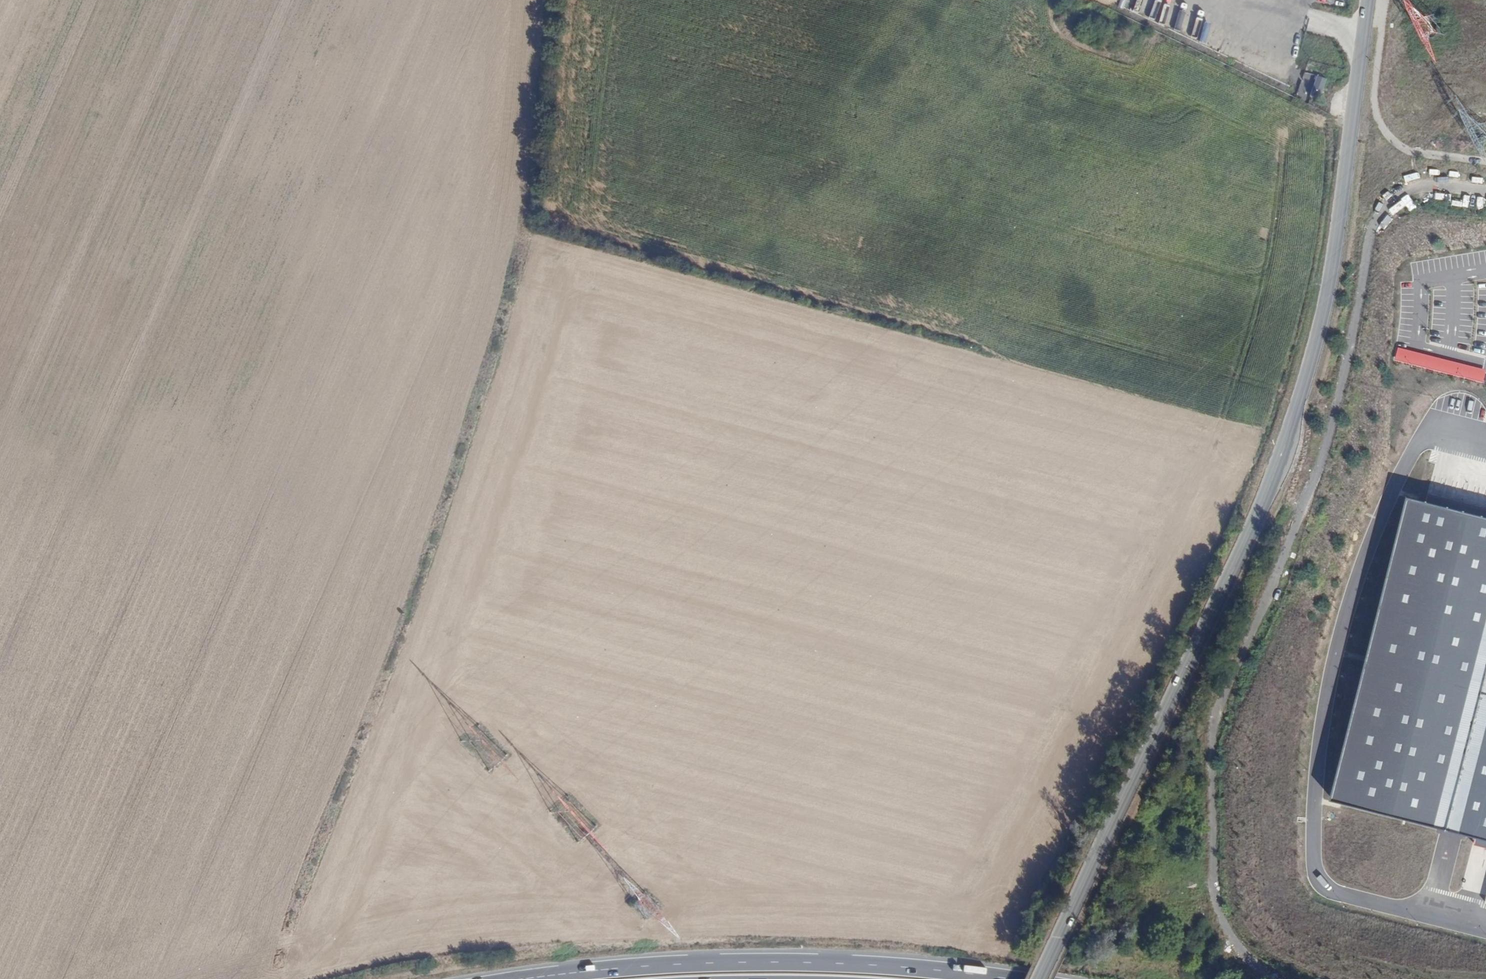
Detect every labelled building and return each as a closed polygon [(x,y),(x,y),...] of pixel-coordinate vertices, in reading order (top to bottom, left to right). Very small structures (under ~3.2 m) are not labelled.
[(1398,348),(1395,359),(1484,383),(1485,372),(1485,370),(1398,348)] [(1406,496),(1330,796),(1485,836),(1485,516),(1406,496)]
